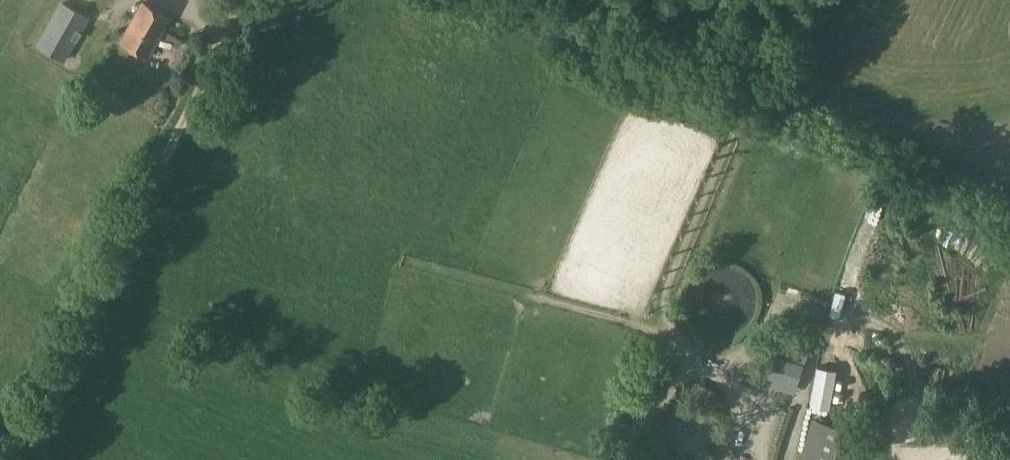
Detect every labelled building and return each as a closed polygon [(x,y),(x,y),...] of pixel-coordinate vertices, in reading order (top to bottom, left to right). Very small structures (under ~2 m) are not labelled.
[(35,42),(64,59),(88,16),(61,0),(59,0),(35,42)] [(147,56),(169,17),(142,2),(120,41),(147,56)] [(164,34),(158,51),(172,55),(177,38),(164,34)] [(772,331),(766,350),(804,362),(810,343),(772,331)] [(772,377),(771,381),(795,389),(797,385),(803,363),(779,356),(772,377)] [(752,358),(748,372),(759,376),(760,373),(764,362),(752,358)] [(696,383),(693,392),(712,398),(715,390),(696,383)] [(787,427),(799,430),(806,406),(793,402),(787,427)] [(873,438),(860,434),(812,418),(799,459),(866,459),(873,438)] [(863,423),(860,434),(873,438),(874,436),(877,427),(863,423)]
